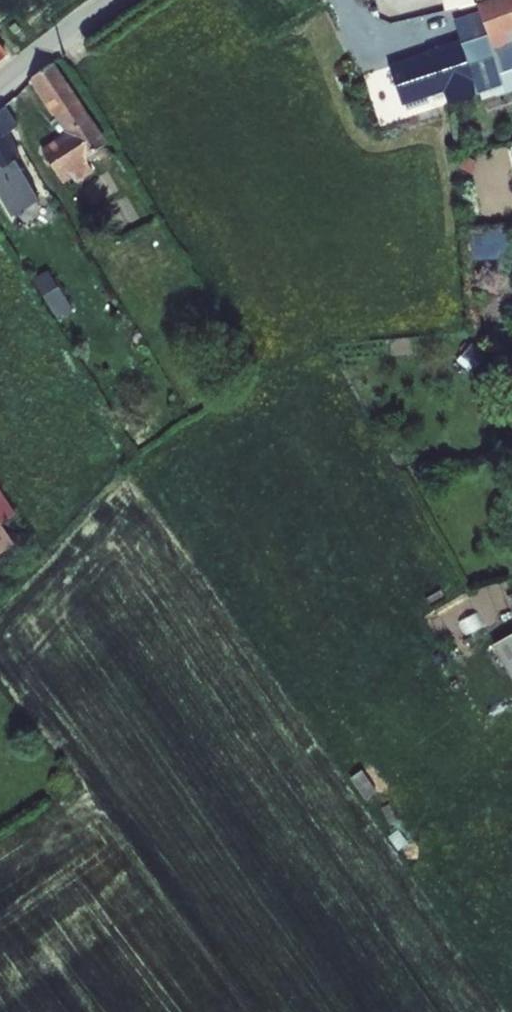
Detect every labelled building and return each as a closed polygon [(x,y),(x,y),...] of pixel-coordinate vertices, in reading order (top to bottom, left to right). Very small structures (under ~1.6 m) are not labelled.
[(488,3),(491,23),(498,42),(511,37),(511,0),(496,0),(488,3)] [(498,42),(491,23),(394,55),(413,112),(510,80),(498,42)] [(14,48),(0,31),(0,59),(14,48)] [(52,144),(65,164),(74,159),(78,165),(90,157),(86,151),(111,135),(62,58),(40,72),(76,129),(52,144)] [(21,205),(43,192),(25,158),(29,156),(14,126),(20,121),(12,109),(25,100),(20,92),(4,107),(0,109),(0,158),(2,162),(0,163),(0,168),(21,205)] [(21,544),(0,513),(0,558),(21,544)] [(500,639),(511,660),(511,633),(500,639)]
